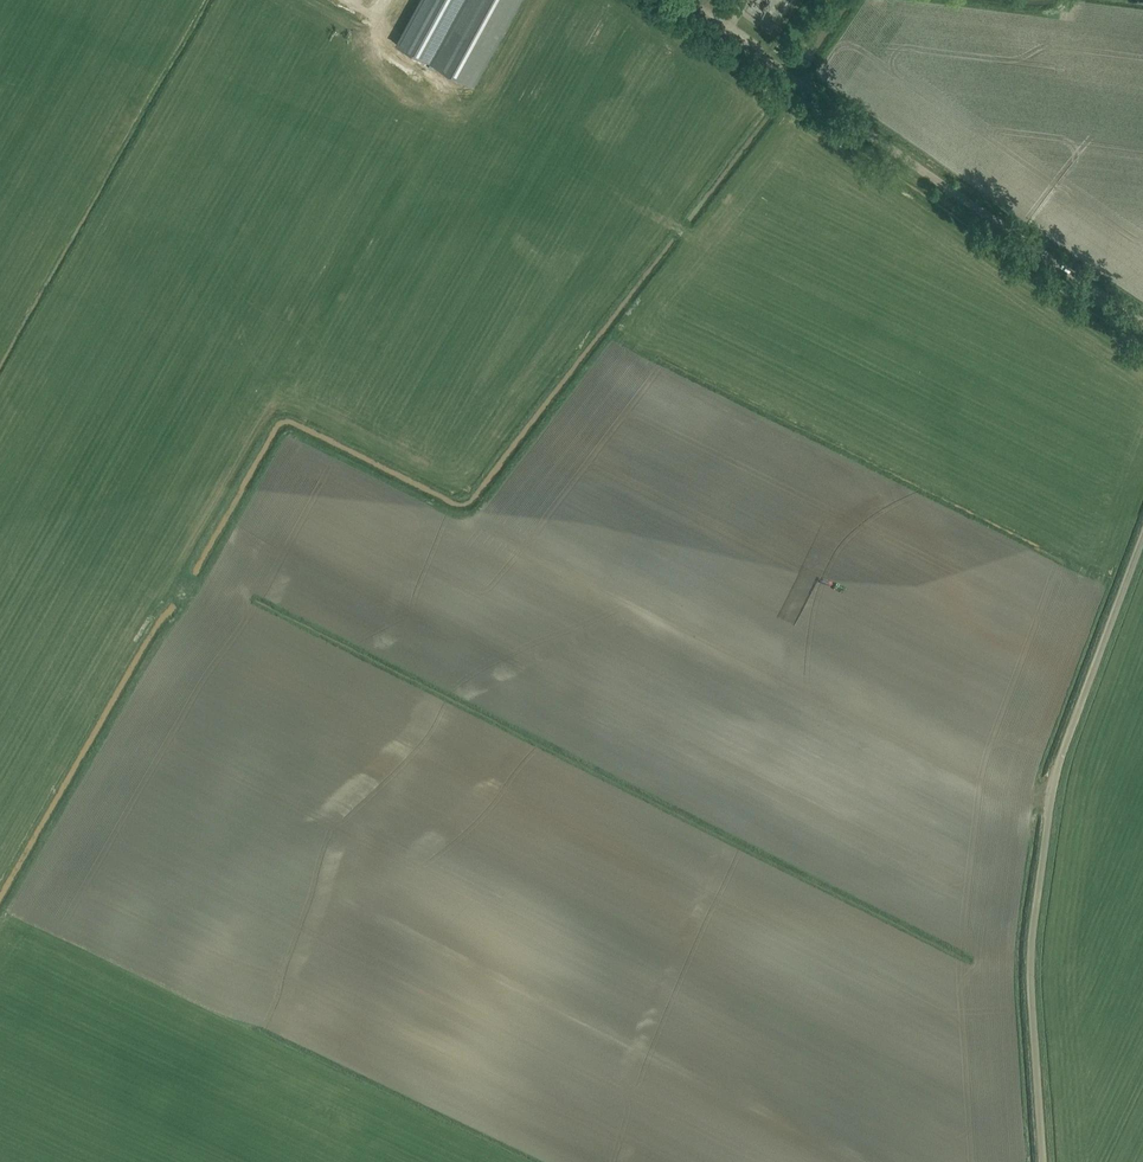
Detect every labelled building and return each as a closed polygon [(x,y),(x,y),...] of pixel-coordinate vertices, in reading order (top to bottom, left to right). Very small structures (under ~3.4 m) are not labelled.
[(397,45),(474,87),(521,0),(421,0),(397,45)] [(977,471),(974,476),(988,482),(990,477),(977,471)]
